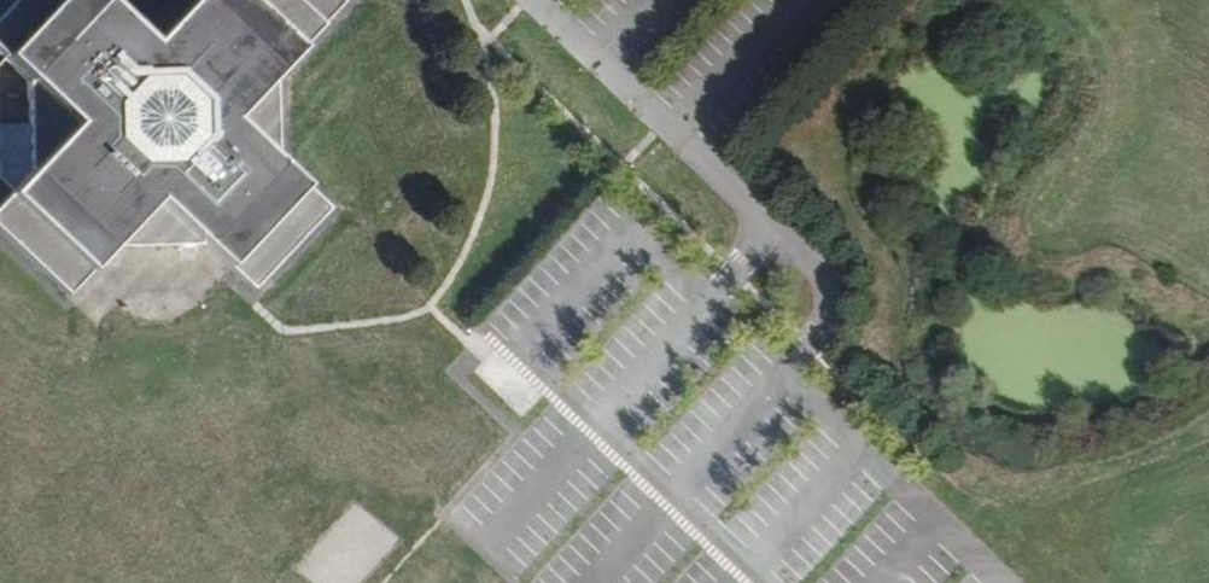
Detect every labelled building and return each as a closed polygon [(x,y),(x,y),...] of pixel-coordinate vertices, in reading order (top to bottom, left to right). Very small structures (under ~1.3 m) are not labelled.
[(28,77),(27,169),(0,195),(0,236),(57,292),(101,247),(200,248),(243,293),(322,214),(276,168),(275,78),(345,7),(338,0),(0,0),(0,50),(28,77)]
